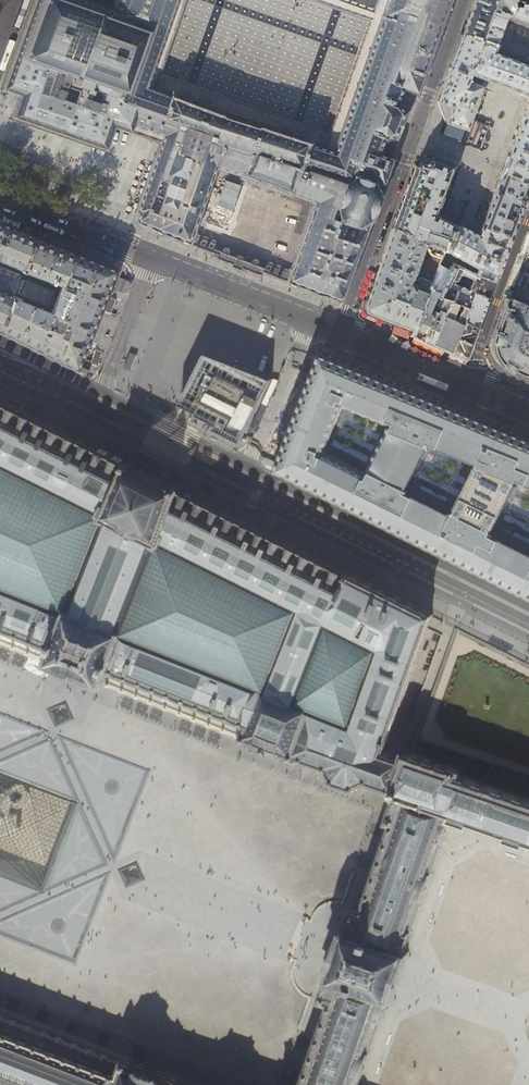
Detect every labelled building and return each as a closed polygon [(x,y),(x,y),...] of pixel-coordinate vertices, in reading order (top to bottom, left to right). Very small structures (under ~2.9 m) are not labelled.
[(337,300),(338,300),(340,299),(341,297),(342,294),(343,292),(392,158),(396,146),(397,143),(397,141),(395,139),(394,138),(394,137),(395,137),(400,124),(404,112),(404,111),(406,112),(408,111),(410,109),(415,95),(450,0),(373,0),(369,10),(341,0),(311,0),(369,21),(368,24),(341,100),(329,134),(324,148),(323,147),(322,148),(313,145),(313,142),(312,141),(311,139),(310,139),(259,122),(258,123),(223,112),(223,111),(171,91),(169,91),(167,92),(165,95),(156,91),(156,90),(154,90),(160,74),(174,32),(180,17),(185,0),(112,0),(109,8),(101,5),(88,0),(34,0),(3,86),(1,90),(6,92),(20,96),(11,116),(66,135),(106,150),(114,127),(134,134),(137,135),(159,142),(136,209),(135,211),(136,211),(137,211),(138,212),(136,217),(136,219),(136,220),(138,223),(142,224),(142,225),(152,229),(151,229),(154,231),(154,232),(156,233),(157,230),(158,230),(164,232),(165,233),(167,234),(168,233),(174,236),(174,237),(177,238),(178,237),(184,240),(183,243),(186,244),(186,243),(189,244),(190,244),(190,242),(189,242),(189,240),(188,240),(191,232),(193,232),(215,168),(216,168),(217,167),(239,175),(239,177),(244,178),(245,177),(264,184),(285,191),(284,193),(288,195),(289,192),(312,201),(312,202),(313,202),(314,202),(289,271),(290,271),(287,279),(286,279),(286,280),(284,280),(286,281),(289,283),(288,284),(290,285),(291,282),(292,282),(298,284),(298,285),(302,286),(302,285),(308,288),(311,290),(312,289),(318,292),(318,293),(317,295),(320,296),(320,295),(323,296),(334,300),(334,299),(335,299),(337,300)] [(462,34),(479,40),(494,45),(492,52),(528,66),(528,0),(474,0),(470,12),(462,34)] [(474,106),(482,86),(465,80),(479,40),(462,34),(449,71),(438,101),(446,121),(466,129),(469,121),(474,106)] [(524,94),(528,78),(528,66),(492,52),(494,45),(479,40),(465,80),(482,86),(483,81),(484,78),(499,84),(524,94)] [(501,173),(515,178),(528,183),(528,124),(521,121),(514,139),(504,166),(501,173)] [(404,197),(393,228),(414,236),(413,239),(426,244),(427,244),(430,254),(434,256),(441,258),(442,258),(455,224),(435,213),(444,189),(453,165),(433,157),(415,166),(404,197)] [(501,173),(493,195),(481,226),(509,238),(519,213),(528,187),(528,183),(515,178),(501,173)] [(28,346),(75,369),(76,370),(77,369),(78,366),(98,315),(116,270),(110,267),(105,265),(57,246),(42,239),(35,237),(16,229),(0,222),(0,223),(0,262),(21,270),(63,287),(53,313),(11,296),(0,291),(0,332),(28,346)] [(505,248),(509,238),(481,226),(477,236),(469,232),(455,224),(442,258),(444,259),(452,263),(493,281),(504,252),(506,248),(505,248)] [(410,333),(411,333),(441,258),(434,256),(425,277),(422,276),(419,283),(413,286),(411,284),(411,282),(424,246),(426,244),(413,239),(414,236),(393,228),(379,268),(366,300),(367,300),(365,306),(365,307),(365,308),(365,309),(366,310),(367,311),(366,311),(376,315),(388,320),(405,326),(410,333)] [(424,342),(430,345),(447,301),(438,295),(449,269),(442,265),(444,259),(442,258),(441,258),(411,333),(410,335),(414,337),(424,342)] [(494,281),(493,281),(452,263),(449,269),(438,295),(447,301),(467,308),(473,293),(488,298),(491,290),(494,281)] [(483,312),(488,298),(473,293),(467,308),(462,322),(477,327),(483,312)] [(514,299),(510,298),(507,306),(503,305),(502,307),(501,311),(502,311),(501,315),(495,330),(493,329),(492,332),(492,334),(491,337),(491,339),(490,343),(492,343),(492,347),(493,349),(493,352),(495,355),(496,358),(497,359),(500,363),(499,364),(500,365),(502,367),(505,369),(508,370),(512,372),(528,377),(528,305),(514,299)] [(438,348),(448,353),(455,339),(462,322),(467,308),(447,301),(430,345),(438,348)] [(472,342),(477,327),(462,322),(455,339),(448,353),(456,356),(463,359),(464,359),(466,359),(472,342)] [(212,347),(187,399),(226,419),(224,424),(249,436),(277,379),(252,367),(212,347)] [(334,356),(322,351),(278,464),(277,468),(276,469),(276,470),(277,471),(528,597),(528,436),(334,356)] [(0,638),(0,640),(1,641),(2,641),(3,639),(15,644),(14,646),(17,647),(17,645),(29,650),(29,652),(31,653),(32,651),(44,656),(43,657),(48,659),(47,664),(49,665),(52,667),(54,662),(59,664),(64,666),(61,673),(68,675),(69,671),(76,674),(83,677),(81,681),(87,684),(90,677),(93,678),(100,681),(98,685),(104,687),(106,682),(111,684),(112,682),(123,687),(123,689),(125,690),(126,688),(138,693),(137,695),(140,696),(141,694),(152,699),(152,700),(154,702),(155,700),(167,704),(166,706),(169,707),(169,705),(181,710),(181,712),(183,713),(184,711),(196,716),(195,718),(198,719),(198,717),(211,721),(210,723),(212,724),(213,723),(225,727),(224,729),(227,730),(228,728),(239,733),(239,735),(240,735),(243,737),(246,738),(249,740),(250,739),(253,740),(258,742),(256,746),(262,749),(264,744),(270,747),(276,749),(274,754),(280,756),(282,752),(287,754),(290,755),(290,756),(296,758),(297,756),(302,758),(301,759),(305,759),(306,759),(306,760),(309,762),(322,765),(321,766),(324,767),(332,769),(333,773),(334,775),(332,779),(333,780),(335,781),(334,783),(337,784),(338,782),(350,786),(350,788),(352,789),(353,788),(355,788),(356,788),(357,783),(363,780),(370,783),(369,783),(372,784),(373,783),(385,787),(385,789),(387,790),(387,789),(389,789),(394,791),(393,794),(395,794),(395,795),(394,798),(396,799),(391,812),(389,812),(388,814),(389,814),(387,819),(391,821),(390,824),(389,826),(391,827),(386,841),(385,840),(384,843),(386,844),(381,858),(379,857),(378,860),(380,860),(375,875),(373,874),(372,877),(374,877),(370,886),(369,891),(367,891),(366,893),(368,894),(365,902),(365,904),(364,906),(363,908),(361,908),(359,912),(355,911),(352,910),(350,913),(349,913),(348,916),(350,916),(345,929),(344,928),(342,934),(344,935),(340,945),(335,943),(334,946),(339,948),(337,953),(335,960),(330,959),(329,961),(334,963),(330,973),(328,972),(326,978),(328,979),(324,992),(322,991),(321,993),(322,994),(321,998),(323,999),(329,1000),(327,1005),(329,1006),(324,1020),(322,1019),(321,1022),(323,1023),(318,1037),(317,1036),(316,1039),(318,1039),(313,1053),(311,1053),(310,1055),(312,1056),(307,1070),(305,1069),(304,1072),(306,1073),(302,1084),(356,1084),(354,1084),(357,1074),(360,1075),(360,1074),(361,1075),(362,1074),(360,1073),(362,1070),(363,1070),(363,1068),(362,1068),(365,1059),(367,1059),(367,1057),(366,1057),(367,1054),(369,1054),(369,1052),(368,1052),(368,1051),(365,1050),(369,1041),(372,1042),(372,1040),(369,1039),(373,1028),(376,1030),(377,1027),(374,1026),(377,1017),(380,1017),(382,1017),(382,1015),(380,1015),(381,1012),(383,1013),(384,1011),(382,1010),(385,1002),(386,1003),(387,1001),(386,1001),(387,998),(388,998),(393,999),(394,995),(393,995),(396,984),(398,984),(398,982),(397,982),(400,975),(402,969),(403,969),(404,967),(402,967),(405,957),(406,956),(407,957),(409,953),(405,952),(405,951),(403,950),(404,947),(406,948),(406,946),(405,945),(407,937),(409,938),(410,936),(408,936),(409,933),(411,933),(411,932),(410,931),(407,930),(411,920),(413,921),(414,921),(415,919),(414,918),(412,917),(415,907),(418,908),(419,906),(418,906),(416,905),(419,895),(422,896),(423,896),(424,895),(422,894),(424,891),(425,891),(426,889),(424,889),(426,884),(428,880),(429,880),(429,879),(428,878),(429,875),(431,875),(431,874),(430,873),(427,872),(431,862),(433,863),(434,863),(435,861),(434,860),(432,859),(435,850),(438,851),(439,850),(439,849),(438,848),(436,847),(439,838),(442,838),(444,838),(444,837),(442,836),(444,833),(445,834),(446,832),(444,832),(445,828),(447,824),(448,824),(449,822),(448,822),(449,819),(450,819),(451,819),(452,818),(455,819),(454,820),(456,821),(456,819),(460,820),(464,822),(464,823),(466,824),(466,822),(469,823),(468,825),(470,826),(471,824),(472,821),(482,825),(481,827),(481,828),(482,829),(483,828),(484,826),(494,829),(493,832),(493,833),(495,833),(496,833),(497,830),(506,833),(505,836),(506,836),(506,838),(507,838),(508,837),(511,838),(510,839),(512,840),(512,838),(516,840),(521,841),(520,843),(522,843),(522,842),(525,843),(525,844),(526,845),(527,843),(528,841),(528,801),(465,779),(458,777),(460,771),(412,754),(408,753),(405,760),(400,759),(383,752),(387,742),(389,737),(395,720),(397,715),(401,702),(408,683),(415,663),(430,620),(432,614),(384,590),(380,589),(356,576),(354,576),(351,574),(346,572),(335,566),(332,565),(321,560),(305,552),(303,550),(290,544),(274,536),(269,534),(262,530),(259,529),(253,525),(247,523),(244,521),(228,513),(216,507),(214,506),(200,499),(185,492),(181,490),(182,487),(177,485),(177,486),(167,481),(169,477),(163,474),(161,478),(155,475),(149,472),(150,468),(144,464),(142,468),(135,465),(133,464),(133,463),(131,462),(128,461),(127,463),(73,437),(52,426),(23,411),(0,400),(0,461),(2,462),(2,461),(12,466),(12,467),(14,468),(16,469),(17,468),(20,470),(22,471),(24,472),(27,474),(27,475),(29,476),(31,477),(32,476),(36,478),(39,480),(42,481),(41,482),(44,483),(46,484),(46,483),(56,488),(56,489),(58,490),(61,492),(61,491),(65,493),(66,493),(67,494),(69,495),(71,496),(71,497),(75,499),(76,498),(81,501),(82,502),(86,503),(85,504),(90,507),(91,506),(100,511),(100,512),(105,514),(102,521),(103,521),(99,532),(98,531),(97,534),(96,536),(97,536),(95,541),(93,547),(92,546),(91,550),(92,551),(89,556),(88,561),(86,561),(86,563),(85,565),(86,566),(84,571),(82,576),(81,575),(79,580),(80,580),(78,586),(76,591),(75,590),(74,592),(73,594),(74,595),(70,605),(69,605),(68,607),(63,605),(62,606),(59,605),(54,603),(52,602),(52,601),(47,599),(47,600),(45,599),(42,598),(40,598),(37,596),(37,595),(35,594),(32,593),(32,594),(21,590),(22,589),(19,588),(17,587),(16,588),(6,584),(6,583),(3,582),(3,583),(0,582),(0,638)] [(0,582),(3,583),(3,582),(6,583),(6,584),(16,588),(17,587),(19,588),(22,589),(21,590),(32,594),(32,593),(35,594),(37,595),(37,596),(40,598),(42,598),(45,599),(47,600),(47,599),(52,601),(52,602),(54,603),(59,605),(62,606),(63,605),(68,607),(69,605),(70,605),(74,595),(73,594),(74,592),(75,590),(76,591),(78,586),(80,580),(79,580),(81,575),(82,576),(84,571),(86,566),(85,565),(86,563),(86,561),(88,561),(89,556),(92,551),(91,550),(92,546),(93,547),(95,541),(97,536),(96,536),(97,534),(98,531),(99,532),(103,521),(102,521),(105,514),(100,512),(100,511),(91,506),(90,507),(85,504),(86,503),(82,502),(81,501),(76,498),(75,499),(71,497),(71,496),(69,495),(67,494),(66,493),(65,493),(61,491),(61,492),(58,490),(56,489),(56,488),(46,483),(46,484),(44,483),(41,482),(42,481),(39,480),(36,478),(32,476),(31,477),(29,476),(27,475),(27,474),(24,472),(22,471),(20,470),(17,468),(16,469),(14,468),(12,467),(12,466),(2,461),(2,462),(0,461),(0,582)] [(149,574),(148,574),(144,584),(145,584),(144,589),(143,588),(138,599),(139,599),(138,603),(137,603),(133,613),(134,614),(133,616),(132,618),(131,617),(127,628),(128,628),(127,631),(132,633),(132,634),(142,638),(142,637),(146,639),(146,640),(156,644),(157,643),(161,645),(160,646),(171,650),(171,649),(175,650),(175,651),(185,655),(185,654),(188,655),(190,656),(189,657),(198,661),(199,661),(200,660),(204,662),(204,663),(207,664),(209,665),(211,666),(214,667),(214,666),(216,667),(218,668),(218,669),(228,673),(229,672),(233,673),(233,674),(243,678),(243,677),(245,678),(246,679),(246,680),(256,684),(256,683),(259,684),(266,686),(267,683),(268,683),(272,673),(271,673),(273,669),(274,669),(276,664),(278,659),(277,658),(279,654),(280,654),(284,644),(283,644),(284,641),(284,639),(286,640),(290,629),(289,629),(290,625),(291,625),(295,615),(294,614),(296,610),(293,608),(294,607),(291,606),(287,604),(284,602),(283,603),(280,602),(278,601),(278,600),(268,595),(268,596),(263,593),(263,592),(253,587),(253,588),(248,585),(248,584),(245,583),(244,582),(241,581),(238,579),(238,580),(232,578),(233,577),(230,575),(229,575),(227,574),(223,572),(222,573),(220,571),(217,570),(218,569),(208,564),(207,565),(202,563),(203,562),(193,557),(192,558),(187,555),(188,554),(178,549),(177,550),(175,549),(173,548),(174,547),(164,542),(163,543),(162,542),(161,545),(160,544),(156,555),(157,555),(156,557),(155,559),(154,559),(150,569),(151,570),(149,574)] [(335,713),(352,720),(356,708),(358,704),(365,686),(369,677),(371,672),(372,668),(375,659),(380,648),(362,641),(356,638),(341,631),(335,628),(331,627),(324,646),(322,648),(321,651),(311,678),(310,680),(302,700),(308,702),(316,706),(335,713)] [(55,729),(75,720),(66,700),(46,709),(55,729)] [(0,771),(0,877),(43,894),(80,802),(0,771)] [(127,890),(146,881),(137,861),(118,869),(127,890)] [(176,1084),(178,1080),(172,1078),(172,1079),(168,1077),(163,1076),(165,1071),(159,1069),(157,1073),(151,1071),(145,1068),(147,1064),(141,1062),(139,1066),(135,1065),(130,1063),(131,1062),(126,1060),(120,1058),(119,1060),(107,1055),(107,1053),(105,1052),(104,1054),(92,1050),(92,1048),(90,1047),(89,1049),(83,1046),(77,1044),(78,1042),(75,1041),(74,1043),(62,1038),(62,1036),(60,1035),(59,1037),(47,1032),(48,1031),(45,1030),(44,1031),(32,1027),(33,1025),(30,1024),(29,1026),(17,1021),(18,1019),(15,1018),(14,1020),(9,1018),(2,1015),(3,1013),(0,1012),(0,1074),(30,1084),(179,1084),(176,1084)] [(0,1074),(0,1084),(30,1084),(0,1074)]
